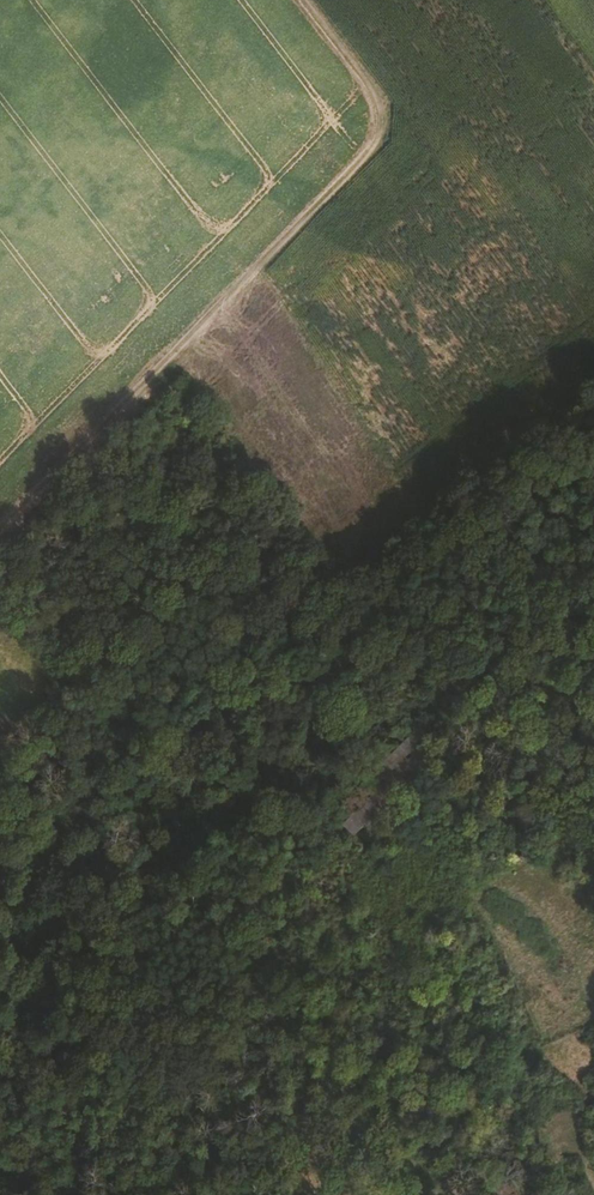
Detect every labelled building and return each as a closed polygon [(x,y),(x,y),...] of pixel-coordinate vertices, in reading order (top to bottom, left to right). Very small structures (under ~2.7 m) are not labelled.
[(391,729),(352,768),(383,800),(423,760),(391,729)] [(329,791),(360,823),(383,800),(352,768),(329,791)] [(322,798),(354,830),(360,823),(329,791),(322,798)] [(354,830),(322,798),(307,813),(339,845),(354,830)]
